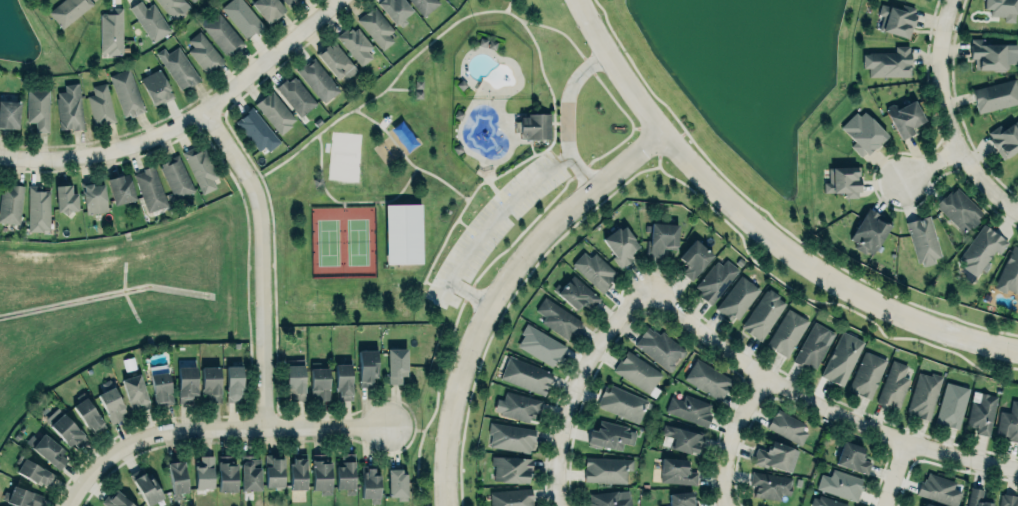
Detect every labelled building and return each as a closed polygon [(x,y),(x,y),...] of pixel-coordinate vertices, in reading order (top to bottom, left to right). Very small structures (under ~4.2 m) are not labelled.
[(62,27),(93,3),(90,0),(61,0),(48,11),(62,27)] [(128,6),(138,0),(141,0),(145,7),(152,2),(170,29),(152,42),(128,6)] [(183,0),(157,0),(172,21),(189,9),(183,0)] [(221,6),(229,0),(244,0),(264,25),(255,32),(254,31),(247,37),(221,6)] [(267,20),(252,0),(278,0),(283,7),(267,20)] [(376,3),(395,24),(412,9),(404,0),(379,0),(376,3)] [(421,15),(409,0),(437,0),(421,15)] [(982,9),(990,10),(989,15),(1003,16),(1003,22),(1015,22),(1015,0),(982,0),(982,9)] [(908,38),(917,8),(901,4),(900,9),(880,3),(877,13),(881,15),(877,28),(908,38)] [(358,18),(382,48),(393,40),(388,33),(394,29),(374,5),(358,18)] [(122,53),(121,9),(99,10),(100,53),(122,53)] [(245,43),(219,11),(201,25),(225,54),(227,52),(228,54),(234,50),(235,51),(245,43)] [(376,49),(353,24),(337,38),(359,63),(376,49)] [(192,46),(187,50),(205,74),(223,60),(199,30),(187,39),(192,46)] [(316,51),(327,42),(328,44),(331,42),(332,42),(334,40),(358,69),(346,77),(343,73),(337,77),(316,51)] [(1016,41),(969,42),(970,59),(974,58),(974,70),(1008,69),(1008,63),(1017,63),(1016,41)] [(163,47),(155,52),(179,91),(199,79),(178,45),(167,53),(163,47)] [(895,45),(909,45),(909,51),(910,51),(910,52),(911,52),(911,66),(910,66),(910,75),(869,75),(869,67),(862,67),(862,52),(868,52),(868,51),(895,50),(895,45)] [(296,69),(304,62),(305,64),(313,57),(340,89),(333,95),(333,94),(324,102),(296,69)] [(109,75),(129,67),(145,110),(130,115),(129,113),(124,115),(109,75)] [(139,77),(150,105),(172,97),(161,68),(139,77)] [(316,102),(292,74),(275,88),(300,116),(316,102)] [(1014,78),(971,88),(977,113),(1017,103),(1017,95),(1014,78)] [(87,94),(93,93),(91,85),(106,81),(115,120),(94,126),(87,94)] [(63,84),(64,91),(54,92),(60,130),(84,127),(77,82),(63,84)] [(49,89),(27,88),(26,121),(35,121),(35,131),(48,131),(49,89)] [(273,90),(269,93),(267,92),(255,103),(280,134),(292,125),(290,122),(295,118),(273,90)] [(888,114),(896,110),(895,108),(914,98),(925,119),(912,126),(914,131),(900,138),(888,114)] [(1,126),(5,126),(5,127),(9,127),(10,127),(17,128),(19,100),(0,99),(0,127),(1,126)] [(235,120),(258,150),(264,145),(268,150),(280,141),(251,105),(245,110),(246,111),(235,120)] [(841,126),(856,112),(860,116),(864,111),(887,135),(868,153),(865,151),(861,154),(852,145),(855,142),(841,126)] [(550,138),(549,113),(516,113),(517,138),(550,138)] [(1003,128),(1017,118),(1017,148),(1002,158),(988,138),(991,136),(987,131),(1000,123),(1003,128)] [(182,151),(202,193),(216,186),(212,179),(218,176),(203,147),(199,148),(199,149),(196,150),(194,145),(182,151)] [(157,163),(173,197),(193,189),(176,153),(157,163)] [(134,173),(147,210),(167,203),(153,162),(142,166),(143,170),(134,173)] [(824,181),(824,191),(844,190),(844,196),(858,196),(857,191),(861,191),(860,165),(828,166),(828,181),(824,181)] [(135,198),(114,204),(106,178),(121,174),(128,173),(135,198)] [(54,184),(72,182),(72,190),(76,190),(78,210),(69,210),(65,215),(60,211),(56,211),(54,184)] [(82,190),(86,213),(107,209),(103,183),(91,185),(91,182),(83,184),(84,189),(82,190)] [(18,223),(0,221),(0,193),(1,186),(10,187),(10,183),(23,185),(18,223)] [(28,184),(41,184),(41,189),(43,189),(44,189),(48,189),(48,190),(49,190),(49,228),(42,228),(42,230),(27,230),(28,184)] [(976,219),(983,212),(954,185),(935,205),(964,233),(977,220),(976,219)] [(384,204),(385,263),(421,263),(420,203),(384,204)] [(868,207),(850,238),(856,242),(854,246),(865,253),(867,250),(872,253),(891,221),(868,207)] [(918,265),(941,258),(929,215),(905,222),(918,265)] [(648,255),(661,256),(662,244),(677,245),(678,223),(651,221),(648,255)] [(970,282),(962,276),(964,274),(958,270),(964,262),(957,258),(983,223),(989,227),(988,228),(1003,237),(1003,238),(1007,241),(999,252),(994,249),(970,282)] [(600,237),(616,224),(619,227),(624,224),(639,246),(631,253),(634,258),(620,269),(605,250),(606,246),(600,237)] [(682,271),(691,279),(712,254),(695,240),(679,258),(687,265),(682,271)] [(992,286),(1004,292),(1006,288),(1016,293),(1017,289),(1017,248),(1012,245),(992,286)] [(602,292),(611,282),(609,280),(612,277),(610,276),(615,271),(594,252),(590,256),(590,255),(589,256),(583,251),(571,263),(602,292)] [(710,303),(738,269),(721,255),(693,289),(710,303)] [(552,288),(568,269),(600,297),(591,307),(582,300),(575,308),(552,288)] [(715,308),(740,274),(760,289),(737,318),(733,315),(730,319),(715,308)] [(786,301),(766,288),(740,327),(760,341),(786,301)] [(570,339),(581,316),(541,298),(536,311),(545,315),(540,325),(570,339)] [(788,308),(766,344),(776,349),(775,350),(787,356),(809,320),(788,308)] [(834,332),(814,321),(792,360),(804,367),(805,364),(808,366),(809,364),(815,368),(834,332)] [(566,345),(527,323),(515,345),(554,367),(566,345)] [(660,330),(657,334),(647,326),(633,344),(669,371),(685,350),(660,330)] [(842,386),(863,341),(840,330),(819,375),(842,386)] [(358,386),(358,379),(359,379),(358,349),(366,349),(366,344),(377,344),(378,376),(371,376),(372,385),(358,386)] [(387,348),(388,383),(401,383),(401,376),(407,375),(406,348),(387,348)] [(613,369),(649,393),(662,373),(626,349),(613,369)] [(885,359),(862,351),(848,391),(871,399),(885,359)] [(545,395),(553,372),(508,356),(500,378),(545,395)] [(286,364),(295,364),(295,358),(304,358),(305,399),(291,399),(291,392),(285,392),(286,364)] [(683,380),(720,400),(732,378),(695,358),(683,380)] [(892,359),(907,365),(903,376),(910,378),(898,408),(889,404),(888,406),(876,401),(892,359)] [(351,363),(335,363),(336,400),(351,400),(351,363)] [(171,401),(167,364),(149,366),(152,403),(171,401)] [(225,364),(226,402),(240,402),(240,388),(243,388),(243,364),(225,364)] [(177,366),(177,403),(195,403),(194,366),(177,366)] [(219,366),(200,366),(201,401),(220,401),(219,366)] [(310,367),(328,366),(330,398),(316,399),(316,395),(311,395),(310,367)] [(929,420),(942,375),(931,372),(930,375),(918,371),(907,410),(911,412),(911,414),(929,420)] [(120,378),(130,409),(136,407),(137,410),(150,406),(147,397),(139,373),(120,378)] [(947,381),(970,388),(959,429),(936,422),(947,381)] [(604,386),(601,394),(596,405),(638,422),(648,399),(610,384),(608,388),(604,386)] [(98,392),(108,422),(125,417),(115,386),(98,392)] [(497,397),(495,404),(493,410),(500,411),(499,414),(528,421),(529,417),(534,417),(535,411),(539,411),(542,400),(524,395),(505,390),(505,392),(504,392),(503,399),(497,397)] [(973,390),(997,396),(989,436),(976,433),(977,427),(966,425),(973,390)] [(706,427),(711,414),(709,413),(710,411),(708,410),(710,403),(685,392),(682,399),(671,395),(664,410),(706,427)] [(85,396),(72,405),(78,414),(88,428),(90,426),(94,433),(105,426),(91,406),(85,396)] [(995,437),(1017,441),(1017,400),(1011,399),(1009,412),(998,410),(995,437)] [(44,418),(74,451),(87,439),(57,406),(44,418)] [(766,426),(800,445),(808,432),(803,429),(806,423),(777,407),(773,415),(772,415),(766,426)] [(621,449),(622,443),(633,444),(636,427),(598,421),(597,430),(589,429),(587,444),(621,449)] [(668,446),(699,455),(705,433),(664,421),(660,434),(671,437),(668,446)] [(532,452),(535,428),(490,422),(487,446),(532,452)] [(31,433),(37,438),(42,431),(65,449),(61,454),(67,459),(58,469),(31,447),(31,446),(24,441),(31,433)] [(789,474),(798,449),(771,440),(767,451),(757,447),(752,460),(789,474)] [(843,440),(864,447),(862,452),(864,453),(862,459),(871,461),(867,473),(836,463),(843,440)] [(290,488),(306,488),(307,452),(293,453),(293,462),(289,462),(290,488)] [(336,460),(341,460),(341,452),(354,452),(355,494),(346,494),(346,488),(336,488),(336,460)] [(324,453),(311,453),(312,493),(330,492),(329,461),(325,462),(324,453)] [(240,455),(242,490),(261,490),(260,458),(254,458),(254,454),(240,455)] [(282,454),(264,455),(265,487),(283,486),(282,454)] [(491,454),(532,457),(531,471),(526,482),(493,480),(494,465),(490,465),(491,454)] [(237,491),(236,468),(237,468),(237,462),(232,462),(231,455),(217,455),(217,469),(218,469),(218,491),(237,491)] [(194,489),(213,488),(212,456),(194,457),(194,489)] [(584,480),(625,482),(626,469),(632,470),(633,458),(585,456),(584,480)] [(24,457),(15,471),(35,482),(36,479),(43,483),(48,482),(50,478),(52,479),(55,474),(24,457)] [(687,458),(661,457),(660,482),(696,484),(697,471),(687,471),(687,458)] [(168,463),(173,498),(181,497),(181,492),(188,491),(183,460),(168,463)] [(369,502),(378,503),(379,474),(373,474),(373,466),(361,466),(360,497),(370,498),(369,502)] [(152,475),(146,478),(141,468),(129,474),(146,505),(163,497),(152,475)] [(387,468),(388,496),(397,496),(397,500),(406,500),(405,468),(387,468)] [(856,501),(863,478),(831,468),(829,476),(820,473),(815,488),(856,501)] [(792,477),(751,470),(749,484),(754,485),(752,496),(779,500),(781,493),(789,495),(792,477)] [(953,505),(956,505),(961,491),(953,488),(954,485),(957,486),(958,482),(928,472),(926,478),(924,478),(923,481),(920,480),(916,493),(953,505)] [(17,505),(39,505),(43,496),(13,484),(9,493),(4,491),(1,499),(17,505)] [(967,505),(990,505),(991,503),(992,503),(993,498),(983,496),(982,488),(970,486),(967,505)] [(115,487),(102,499),(109,505),(133,505),(115,487)] [(530,487),(532,505),(491,505),(489,491),(530,487)] [(628,488),(588,494),(589,501),(585,501),(585,505),(631,505),(628,488)] [(669,505),(668,505),(696,505),(695,491),(668,492),(669,505)] [(1002,491),(1017,494),(1017,505),(997,505),(1000,492),(1002,493),(1002,491)] [(848,504),(819,494),(818,498),(813,496),(809,505),(848,505),(848,504)]
